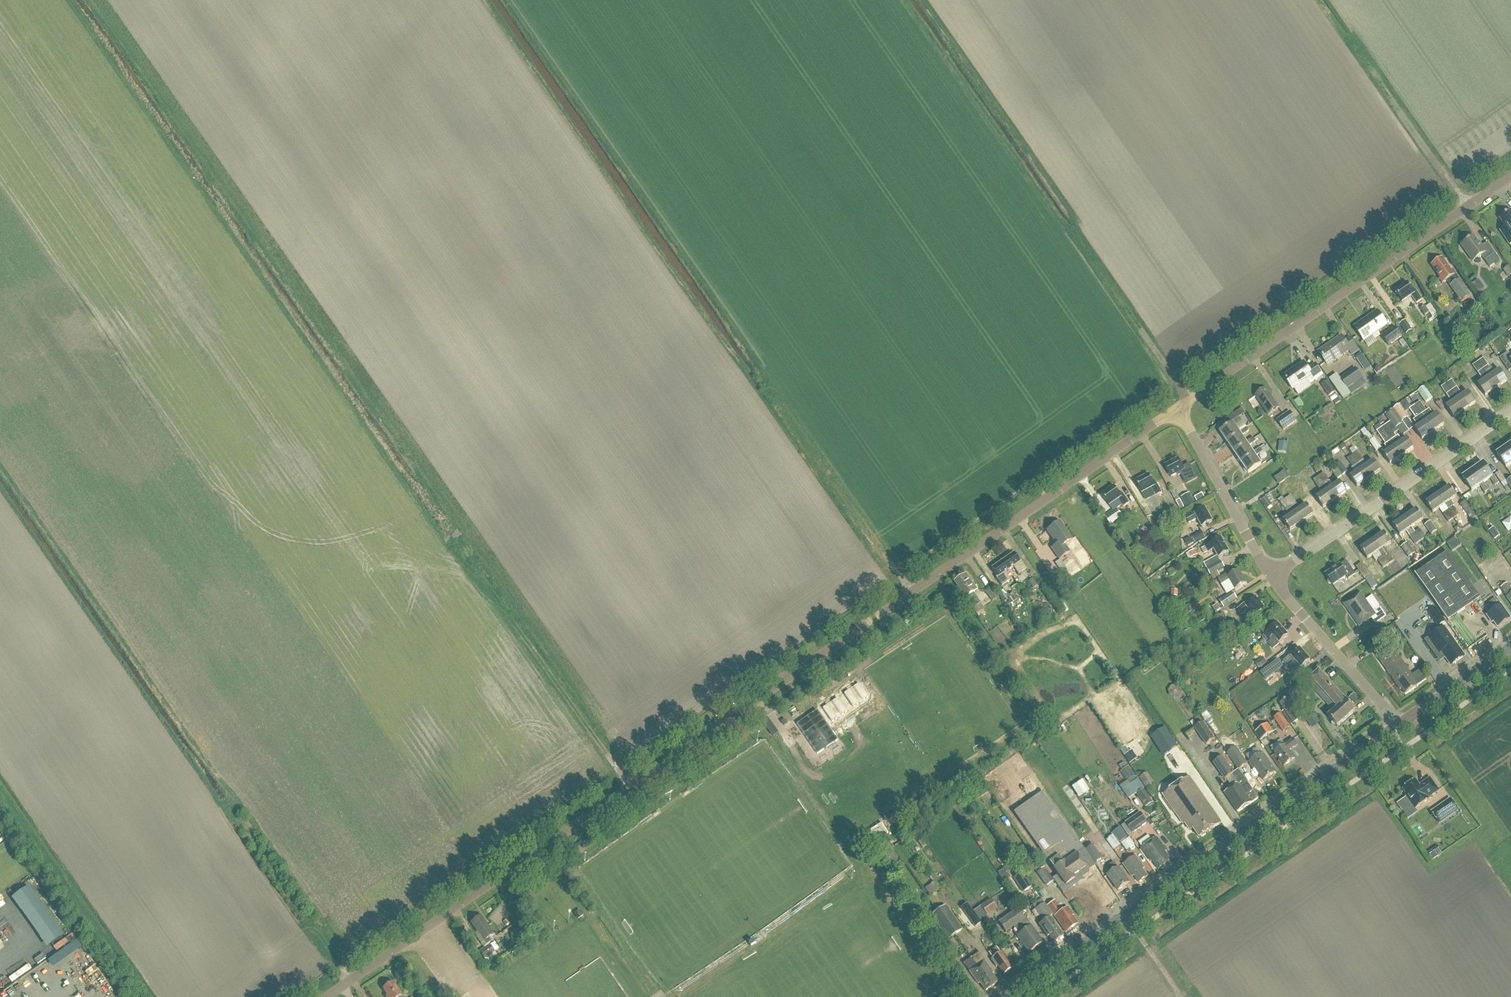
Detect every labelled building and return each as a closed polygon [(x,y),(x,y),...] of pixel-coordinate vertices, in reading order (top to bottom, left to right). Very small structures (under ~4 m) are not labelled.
[(1510,246),(1510,213),(1500,220),(1506,229),(1500,233),(1510,247),(1510,246)] [(1500,262),(1487,244),(1481,249),(1473,238),(1469,241),(1469,240),(1466,242),(1467,242),(1461,246),(1472,263),(1481,257),(1490,269),(1500,262)] [(1439,280),(1442,285),(1449,281),(1453,286),(1451,287),(1462,303),(1471,298),(1459,281),(1459,282),(1455,276),(1452,271),(1451,272),(1442,259),(1431,267),(1440,279),(1439,280)] [(1407,283),(1394,292),(1402,303),(1411,297),(1417,304),(1422,300),(1415,291),(1414,293),(1407,283)] [(1476,308),(1471,301),(1464,305),(1469,312),(1476,308)] [(1421,310),(1428,320),(1433,317),(1431,313),(1430,313),(1425,307),(1421,310)] [(1356,329),(1365,342),(1387,326),(1377,312),(1365,321),(1366,322),(1356,329)] [(1407,321),(1401,325),(1407,335),(1414,331),(1407,321)] [(1382,337),(1389,347),(1403,337),(1396,328),(1382,337)] [(1319,353),(1328,366),(1350,351),(1352,355),(1359,351),(1351,339),(1345,342),(1342,337),(1319,353)] [(1508,353),(1500,359),(1509,373),(1510,371),(1510,357),(1508,353)] [(1323,375),(1316,364),(1308,369),(1304,363),(1283,377),(1293,390),(1308,380),(1310,384),(1323,375)] [(1342,379),(1349,389),(1364,379),(1357,369),(1342,379)] [(1343,400),(1351,394),(1337,375),(1330,380),(1343,400)] [(1336,392),(1328,381),(1322,386),(1329,397),(1336,392)] [(1435,401),(1428,389),(1420,394),(1427,405),(1435,401)] [(1279,409),(1266,390),(1255,397),(1269,417),(1279,409)] [(1414,406),(1433,433),(1444,425),(1437,414),(1435,416),(1431,409),(1428,411),(1421,401),(1414,406)] [(1396,405),(1404,420),(1411,416),(1403,402),(1396,405)] [(1415,430),(1422,440),(1433,433),(1414,406),(1410,409),(1417,419),(1414,420),(1419,427),(1415,430)] [(1277,422),(1284,431),(1297,422),(1290,412),(1277,422)] [(1382,428),(1402,457),(1414,449),(1407,439),(1402,442),(1398,437),(1397,438),(1392,432),(1404,425),(1394,412),(1386,417),(1389,423),(1382,428)] [(1220,433),(1227,443),(1240,434),(1240,433),(1235,427),(1242,422),(1239,418),(1232,423),(1232,424),(1220,433)] [(1368,426),(1363,429),(1370,439),(1375,436),(1368,426)] [(1227,443),(1234,453),(1247,444),(1247,443),(1242,437),(1249,432),(1247,428),(1240,433),(1240,434),(1227,443)] [(1383,455),(1390,465),(1402,457),(1382,428),(1377,431),(1381,437),(1380,438),(1389,451),(1383,455)] [(1234,453),(1241,463),(1254,454),(1254,453),(1249,447),(1256,442),(1254,438),(1247,443),(1247,444),(1234,453)] [(1377,453),(1383,449),(1376,439),(1371,443),(1377,453)] [(1241,463),(1249,474),(1262,465),(1256,457),(1263,452),(1261,448),(1254,453),(1254,454),(1241,463)] [(1507,448),(1497,455),(1506,469),(1510,465),(1510,454),(1507,448)] [(1178,460),(1165,467),(1171,478),(1180,473),(1187,485),(1197,480),(1189,466),(1184,469),(1178,460)] [(1473,472),(1487,493),(1489,491),(1484,484),(1491,479),(1496,487),(1499,484),(1494,476),(1492,477),(1483,465),(1473,472)] [(1480,486),(1485,494),(1487,493),(1473,472),(1463,479),(1472,492),(1480,486)] [(1509,485),(1500,472),(1495,475),(1505,488),(1509,485)] [(1275,480),(1279,486),(1289,479),(1285,473),(1275,480)] [(1135,483),(1142,494),(1152,489),(1156,497),(1162,494),(1156,484),(1154,485),(1149,475),(1135,483)] [(1114,487),(1102,496),(1110,507),(1114,512),(1117,510),(1117,509),(1123,505),(1124,508),(1129,504),(1123,495),(1121,496),(1114,487)] [(1442,507),(1445,512),(1451,508),(1447,502),(1459,495),(1455,488),(1430,503),(1435,511),(1442,507)] [(1202,494),(1195,499),(1197,503),(1205,499),(1202,494)] [(1190,495),(1182,499),(1187,509),(1195,505),(1190,495)] [(1468,519),(1472,516),(1460,497),(1456,499),(1468,519)] [(1293,529),(1316,512),(1311,505),(1288,522),(1293,529)] [(1197,520),(1202,529),(1212,523),(1205,509),(1195,514),(1194,513),(1186,518),(1189,524),(1197,520)] [(1114,512),(1106,518),(1112,527),(1124,519),(1117,510),(1114,512)] [(1175,511),(1169,514),(1173,520),(1178,516),(1175,511)] [(1421,511),(1398,527),(1403,534),(1426,518),(1421,511)] [(1434,519),(1440,530),(1450,524),(1443,513),(1434,519)] [(1072,540),(1059,522),(1046,531),(1056,545),(1051,549),(1058,560),(1069,553),(1064,546),(1072,540)] [(1413,531),(1419,542),(1430,537),(1425,525),(1413,531)] [(1144,528),(1142,534),(1150,537),(1152,532),(1144,528)] [(1502,537),(1496,529),(1490,533),(1496,541),(1502,537)] [(1202,534),(1192,539),(1195,546),(1206,540),(1202,534)] [(1365,549),(1369,557),(1394,543),(1390,535),(1365,549)] [(1191,539),(1185,542),(1188,548),(1194,545),(1191,539)] [(1214,551),(1219,559),(1229,554),(1221,539),(1205,548),(1208,554),(1214,551)] [(1189,554),(1192,559),(1198,556),(1197,555),(1200,553),(1198,550),(1195,552),(1195,551),(1189,554)] [(1448,553),(1416,576),(1449,622),(1481,599),(1448,553)] [(1002,562),(1008,571),(1014,566),(1019,574),(1025,570),(1020,562),(1019,563),(1013,554),(1002,562)] [(1075,574),(1083,568),(1075,558),(1067,564),(1075,574)] [(1397,559),(1391,563),(1396,571),(1402,568),(1397,559)] [(1211,575),(1213,578),(1219,574),(1217,572),(1225,567),(1221,560),(1207,568),(1211,575)] [(996,579),(1001,586),(1007,582),(1002,575),(1008,571),(1002,562),(991,570),(997,578),(996,579)] [(1332,584),(1333,586),(1347,577),(1349,580),(1355,576),(1347,562),(1340,567),(1340,566),(1326,576),(1329,580),(1328,581),(1328,583),(1329,584),(1330,585),(1332,584)] [(1371,575),(1367,569),(1363,563),(1356,568),(1365,580),(1371,575)] [(1143,573),(1149,576),(1154,568),(1148,565),(1143,573)] [(1229,581),(1235,591),(1247,584),(1239,571),(1229,577),(1228,574),(1218,580),(1221,585),(1229,581)] [(965,579),(962,576),(953,582),(965,599),(964,599),(971,610),(980,604),(972,594),(977,591),(967,577),(965,579)] [(1033,581),(1032,582),(1028,584),(1033,592),(1038,588),(1033,581)] [(1508,585),(1501,589),(1510,604),(1510,590),(1508,585)] [(992,589),(984,594),(990,604),(998,599),(992,589)] [(1233,593),(1220,602),(1225,609),(1238,600),(1233,593)] [(1007,594),(1001,598),(1007,608),(1013,604),(1008,597),(1007,594)] [(1017,601),(1013,594),(1008,597),(1013,604),(1017,601)] [(1386,618),(1379,607),(1373,611),(1360,594),(1344,605),(1359,628),(1371,619),(1376,625),(1386,618)] [(1419,603),(1424,610),(1432,605),(1428,598),(1419,603)] [(1237,611),(1241,616),(1248,610),(1256,619),(1266,611),(1256,599),(1247,606),(1246,604),(1237,611)] [(1496,599),(1489,604),(1494,611),(1487,616),(1492,624),(1494,623),(1498,629),(1510,620),(1501,607),(1496,599)] [(972,610),(978,618),(985,613),(979,605),(972,610)] [(1435,609),(1430,613),(1434,619),(1439,615),(1435,609)] [(1268,641),(1273,637),(1280,645),(1288,637),(1277,624),(1264,636),(1268,641)] [(1444,628),(1428,639),(1436,651),(1439,649),(1445,659),(1447,657),(1453,665),(1463,658),(1450,640),(1452,639),(1444,628)] [(1295,662),(1302,669),(1310,662),(1300,650),(1291,657),(1290,656),(1283,662),(1288,668),(1295,662)] [(1401,690),(1405,696),(1417,688),(1417,687),(1427,681),(1420,671),(1412,677),(1395,652),(1380,662),(1400,691),(1401,690)] [(1260,660),(1254,664),(1258,669),(1264,665),(1260,660)] [(1278,661),(1260,674),(1266,682),(1284,668),(1278,661)] [(1338,709),(1328,718),(1338,728),(1356,712),(1346,702),(1319,673),(1311,680),(1324,694),(1323,695),(1330,703),(1331,702),(1338,709)] [(1355,695),(1350,699),(1356,706),(1361,702),(1355,695)] [(1289,699),(1280,705),(1294,725),(1303,719),(1289,699)] [(1210,709),(1204,713),(1218,733),(1223,730),(1210,709)] [(796,725),(817,755),(837,741),(816,711),(796,725)] [(1282,714),(1275,719),(1284,733),(1291,728),(1282,714)] [(1275,733),(1278,730),(1274,726),(1271,728),(1267,723),(1255,732),(1260,740),(1273,731),(1275,733)] [(1204,724),(1195,730),(1207,746),(1215,740),(1204,724)] [(1165,755),(1177,747),(1166,729),(1154,737),(1165,755)] [(1229,737),(1223,740),(1228,749),(1234,746),(1229,737)] [(1293,740),(1285,746),(1285,747),(1275,754),(1284,768),(1295,760),(1289,752),(1298,746),(1293,740)] [(1227,753),(1239,770),(1248,764),(1236,746),(1227,753)] [(1124,748),(1119,751),(1129,766),(1134,762),(1124,748)] [(1275,775),(1271,769),(1273,768),(1263,754),(1249,764),(1254,771),(1255,770),(1263,782),(1275,775)] [(1225,781),(1231,776),(1237,785),(1224,794),(1238,814),(1258,800),(1248,785),(1244,780),(1238,771),(1234,774),(1222,758),(1213,764),(1225,781)] [(1053,870),(1065,887),(1075,880),(1073,877),(1086,868),(1076,855),(1084,850),(1083,849),(1083,850),(1043,792),(1031,775),(1022,781),(1034,799),(1013,813),(1054,870),(1053,870)] [(1185,824),(1190,832),(1193,830),(1200,839),(1222,824),(1190,778),(1163,797),(1183,825),(1185,824)] [(1086,793),(1091,790),(1085,779),(1079,782),(1086,793)] [(1137,795),(1146,807),(1153,803),(1137,780),(1130,785),(1137,795)] [(1407,798),(1397,805),(1402,812),(1412,805),(1415,810),(1429,801),(1428,799),(1438,792),(1430,780),(1422,785),(1423,786),(1420,788),(1416,782),(1412,784),(1410,784),(1407,786),(1407,788),(1403,790),(1408,796),(1406,797),(1407,798)] [(1137,795),(1130,785),(1129,783),(1121,788),(1130,800),(1137,795)] [(968,793),(962,797),(968,807),(974,802),(968,793)] [(1432,813),(1439,824),(1458,811),(1451,800),(1432,813)] [(1142,812),(1126,823),(1133,834),(1149,823),(1142,812)] [(1120,843),(1127,838),(1120,829),(1113,834),(1120,843)] [(1106,840),(1110,845),(1113,850),(1120,846),(1113,835),(1106,840)] [(1149,845),(1142,850),(1151,863),(1152,862),(1159,871),(1165,867),(1172,862),(1165,853),(1166,852),(1157,839),(1149,845)] [(1092,847),(1085,852),(1095,867),(1102,862),(1092,847)] [(1132,878),(1134,877),(1139,885),(1148,878),(1141,869),(1142,868),(1136,858),(1124,866),(1132,878)] [(1112,874),(1108,877),(1118,892),(1130,884),(1119,869),(1118,870),(1114,864),(1108,869),(1112,874)] [(1037,873),(1046,886),(1054,881),(1045,867),(1037,873)] [(1013,880),(1022,895),(1031,889),(1022,874),(1013,880)] [(17,896),(52,946),(64,937),(29,888),(17,896)] [(989,898),(979,905),(972,910),(982,924),(989,919),(986,915),(996,907),(989,898)] [(1062,913),(1055,903),(1047,908),(1064,932),(1067,930),(1068,931),(1076,926),(1071,918),(1073,917),(1068,909),(1062,913)] [(945,904),(937,909),(954,933),(961,928),(945,904)] [(975,928),(981,924),(967,905),(961,909),(975,928)] [(1038,926),(1047,938),(1048,937),(1053,944),(1063,938),(1050,918),(1052,917),(1044,905),(1037,910),(1045,922),(1038,926)] [(954,933),(937,909),(930,914),(946,938),(954,933)] [(574,914),(577,919),(583,915),(579,910),(574,914)] [(1006,933),(1013,928),(1019,936),(1017,937),(1029,953),(1042,944),(1025,919),(1024,920),(1018,910),(999,923),(1006,933)] [(475,935),(481,944),(483,943),(484,944),(492,940),(490,938),(494,936),(481,917),(471,924),(477,933),(475,935)] [(480,952),(485,960),(496,953),(490,945),(480,952)] [(996,969),(997,968),(1003,976),(1011,970),(996,949),(988,954),(992,960),(990,961),(996,969)] [(971,959),(991,988),(997,983),(992,975),(993,974),(978,954),(971,959)] [(979,984),(985,992),(991,988),(971,959),(963,964),(978,985),(979,984)] [(97,965),(77,977),(87,994),(97,987),(94,981),(90,984),(89,982),(102,974),(97,965)] [(387,996),(401,996),(392,984),(384,990),(388,996),(387,996)] [(75,996),(96,996),(92,992),(84,996),(77,987),(71,991),(75,996)]
